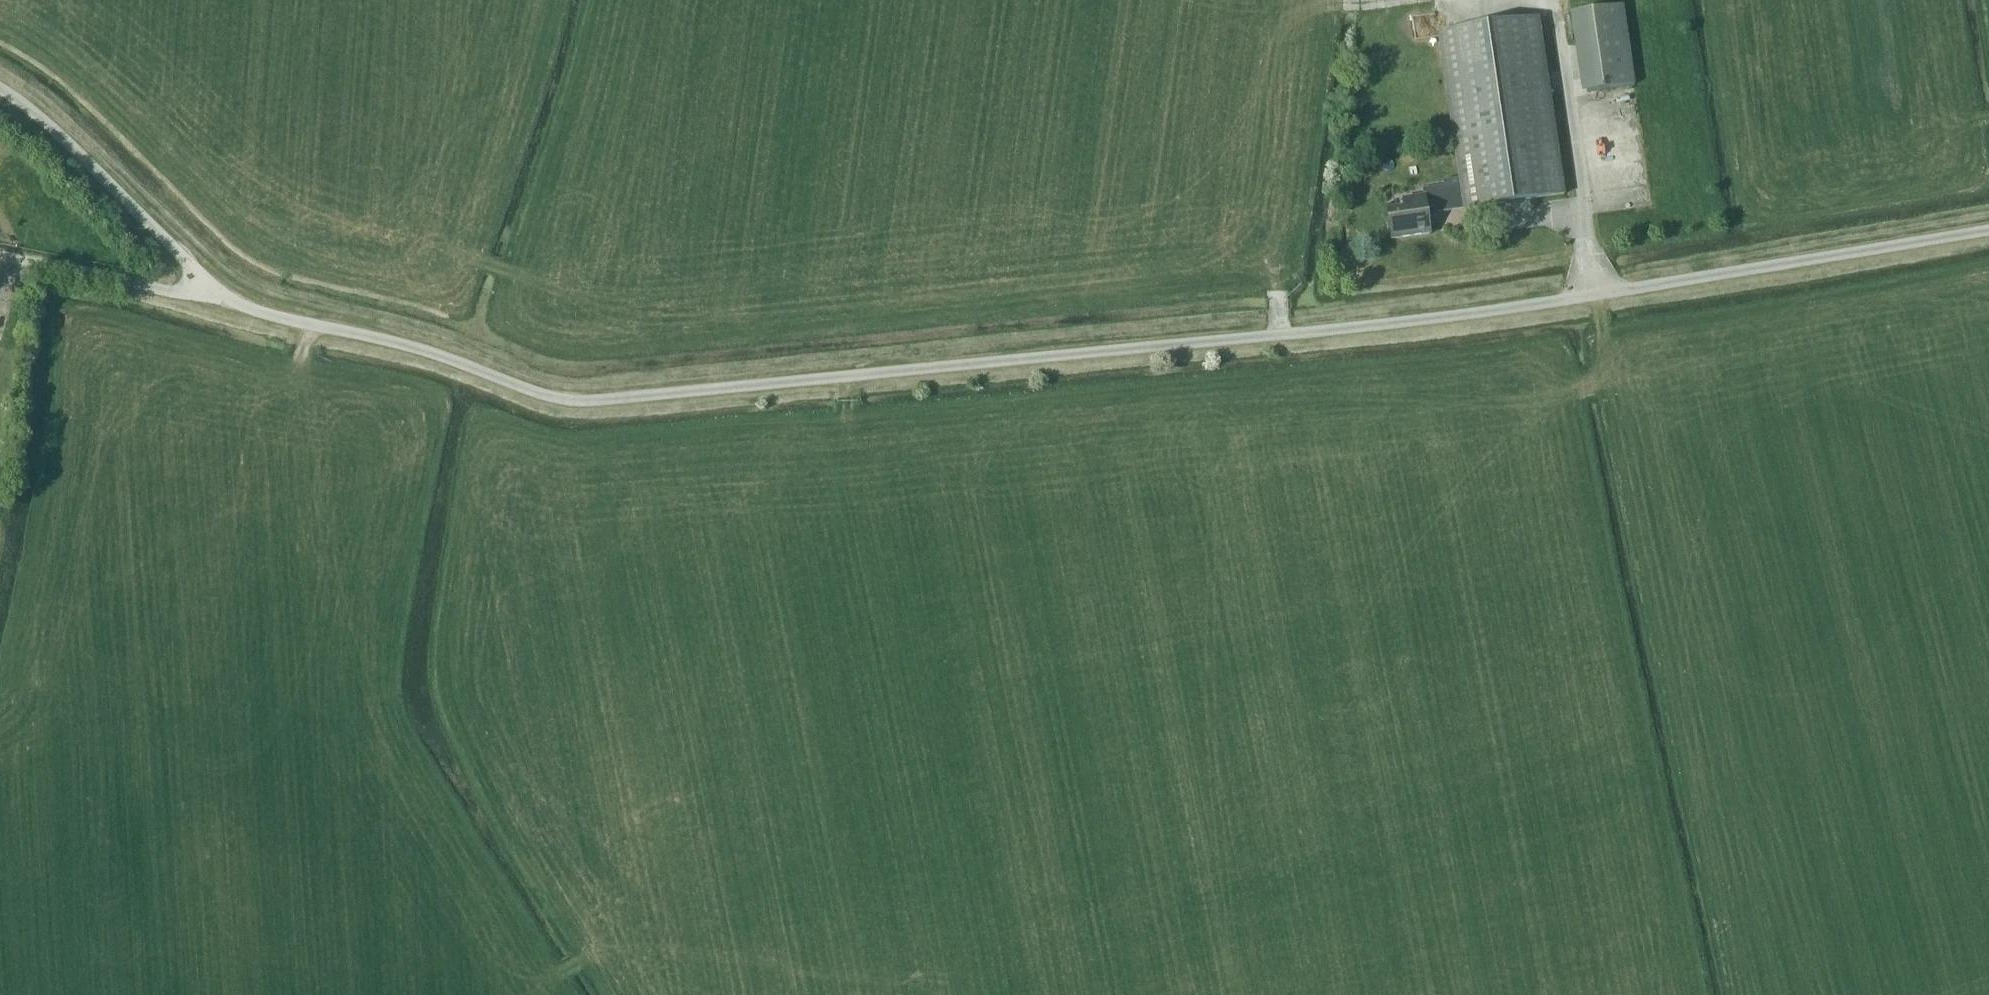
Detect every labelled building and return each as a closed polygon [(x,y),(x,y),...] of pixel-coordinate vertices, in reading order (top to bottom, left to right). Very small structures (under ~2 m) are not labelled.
[(1575,13),(1587,92),(1635,85),(1623,6),(1575,13)] [(1388,211),(1392,239),(1431,233),(1427,210),(1463,205),(1464,209),(1564,194),(1539,18),(1438,33),(1460,178),(1443,181),(1444,186),(1423,189),(1424,196),(1404,199),(1405,209),(1388,211)]
